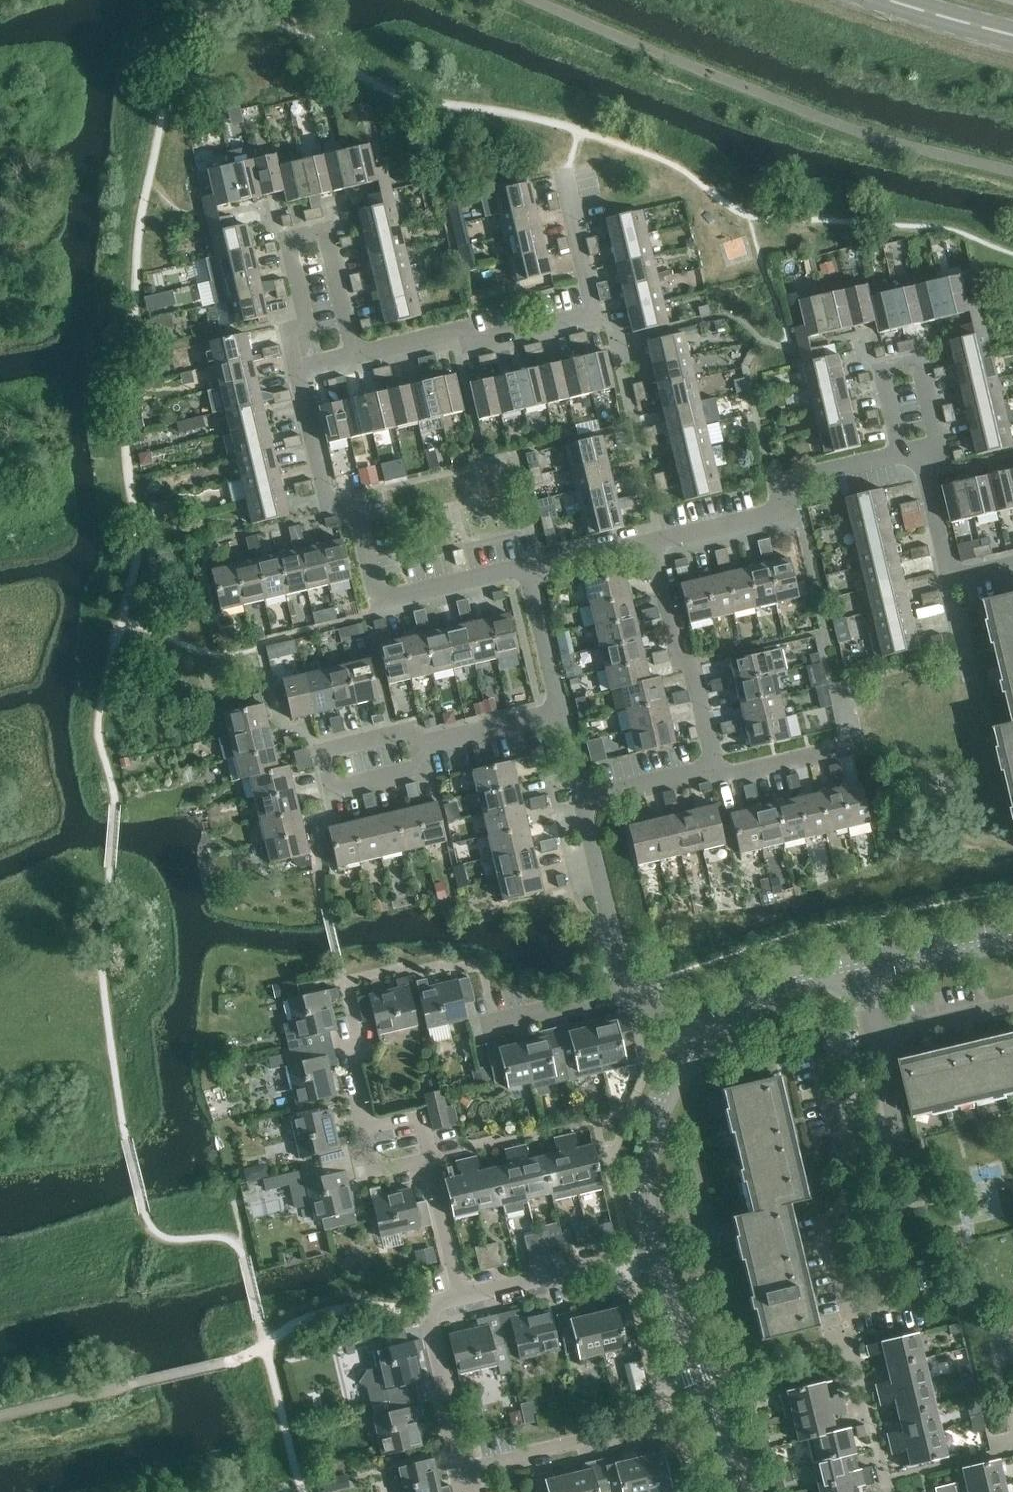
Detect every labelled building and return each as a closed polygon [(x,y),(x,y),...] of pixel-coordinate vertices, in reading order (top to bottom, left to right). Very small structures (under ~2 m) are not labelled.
[(369,144),(346,150),(354,186),(378,181),(375,169),(369,144)] [(346,150),(323,155),(332,192),(354,186),(346,150)] [(276,154),(253,159),(261,196),(284,191),(278,166),(279,166),(276,154)] [(323,155),(301,160),(309,197),(332,192),(323,155)] [(253,159),(230,165),(239,201),(261,196),(253,159)] [(301,160),(279,166),(278,166),(284,191),(286,202),(309,197),(301,160)] [(207,170),(213,195),(216,207),(239,201),(230,165),(207,170)] [(386,166),(375,169),(378,181),(389,178),(386,166)] [(389,178),(378,181),(379,187),(380,192),(392,189),(390,184),(389,178)] [(486,217),(498,214),(535,205),(529,182),(493,191),(480,193),(486,217)] [(392,189),(380,192),(383,204),(394,201),(392,189)] [(546,194),(548,202),(558,200),(556,191),(546,194)] [(369,195),(372,207),(383,204),(380,192),(369,195)] [(216,207),(213,195),(202,198),(204,209),(216,207)] [(558,200),(548,202),(550,211),(560,209),(558,200)] [(358,210),(364,233),(400,224),(394,201),(383,204),(372,207),(358,210)] [(498,214),(504,236),(540,228),(535,205),(498,214)] [(206,215),(207,221),(219,218),(217,213),(216,207),(204,209),(206,215)] [(321,207),(312,209),(315,219),(324,217),(321,207)] [(315,219),(312,209),(303,211),(306,221),(315,219)] [(606,219),(611,241),(647,233),(642,210),(606,219)] [(281,216),(283,226),(292,224),(290,214),(281,216)] [(230,216),(219,218),(222,230),(233,227),(230,216)] [(219,218),(207,221),(210,233),(222,230),(219,218)] [(210,233),(215,256),(252,247),(246,224),(233,227),(222,230),(210,233)] [(364,233),(369,256),(405,247),(400,224),(364,233)] [(504,236),(509,259),(545,250),(540,228),(504,236)] [(611,241),(616,264),(653,255),(647,233),(611,241)] [(340,239),(343,248),(353,245),(351,236),(340,239)] [(557,239),(559,247),(569,245),(567,236),(557,239)] [(586,238),(588,247),(598,244),(596,236),(586,238)] [(939,236),(931,237),(932,245),(940,243),(939,236)] [(693,238),(685,240),(687,247),(695,245),(693,238)] [(265,244),(267,253),(277,251),(275,242),(265,244)] [(598,244),(588,247),(590,256),(600,254),(598,244)] [(569,245),(559,247),(561,256),(571,254),(569,245)] [(215,256),(221,278),(257,270),(252,247),(215,256)] [(369,256),(374,278),(411,270),(405,247),(369,256)] [(545,250),(509,259),(515,282),(551,274),(545,250)] [(616,264),(622,287),(658,278),(653,255),(616,264)] [(833,261),(821,264),(823,273),(835,271),(833,261)] [(221,278),(211,281),(216,303),(226,301),(262,292),(275,289),(274,284),(261,287),(257,270),(221,278)] [(374,278),(380,301),(416,292),(411,270),(374,278)] [(349,275),(351,284),(361,281),(359,273),(349,275)] [(963,275),(940,280),(949,317),(972,311),(983,309),(980,297),(969,300),(963,275)] [(273,281),(274,284),(275,289),(286,287),(284,278),(273,281)] [(622,287),(627,309),(663,300),(658,278),(622,287)] [(940,280),(917,286),(926,322),(949,317),(940,280)] [(361,281),(351,284),(353,293),(364,290),(361,281)] [(596,284),(598,292),(609,290),(607,281),(596,284)] [(475,303),(506,295),(502,282),(471,290),(475,303)] [(870,284),(847,290),(856,326),(878,321),(872,296),(873,296),(870,284)] [(917,286),(895,291),(903,327),(926,322),(917,286)] [(286,287),(275,289),(277,298),(288,296),(286,287)] [(609,290),(598,292),(600,301),(611,299),(609,290)] [(847,290),(824,295),(833,332),(856,326),(847,290)] [(895,291),(873,296),(872,296),(878,321),(880,333),(903,327),(895,291)] [(262,292),(226,301),(231,324),(268,316),(262,292)] [(416,292),(380,301),(385,324),(422,315),(416,292)] [(833,332),(824,295),(801,301),(807,325),(796,328),(799,340),(810,337),(833,332)] [(663,300),(627,309),(632,333),(669,324),(663,300)] [(153,305),(155,316),(171,313),(168,302),(153,305)] [(698,307),(700,316),(711,314),(709,305),(698,307)] [(973,317),(974,323),(985,320),(984,314),(983,309),(972,311),(973,317)] [(360,320),(362,329),(372,327),(370,318),(360,320)] [(985,320),(974,323),(977,335),(988,332),(985,320)] [(715,325),(717,334),(727,332),(725,323),(715,325)] [(963,326),(966,337),(977,335),(974,323),(963,326)] [(586,331),(578,333),(580,343),(589,341),(586,331)] [(952,341),(957,364),(994,355),(988,332),(977,335),(966,337),(952,341)] [(209,342),(215,365),(251,356),(246,333),(209,342)] [(580,343),(578,333),(569,335),(571,345),(580,343)] [(647,341),(652,364),(688,356),(683,333),(647,341)] [(800,347),(801,351),(813,348),(812,344),(810,337),(799,340),(800,347)] [(916,339),(907,341),(909,351),(918,349),(916,339)] [(909,351),(907,341),(898,343),(900,353),(909,351)] [(541,342),(532,344),(535,354),(544,352),(541,342)] [(279,344),(270,346),(273,357),(282,355),(279,344)] [(535,354),(532,344),(524,346),(526,356),(535,354)] [(273,357),(270,346),(262,349),(263,353),(264,359),(273,357)] [(824,346),(813,348),(816,360),(827,358),(824,346)] [(875,348),(878,358),(887,356),(884,346),(875,348)] [(801,351),(804,363),(816,360),(813,348),(801,351)] [(606,351),(583,356),(592,393),(615,387),(606,351)] [(496,352),(487,354),(489,365),(498,362),(496,352)] [(263,353),(251,356),(253,362),(264,359),(263,353)] [(435,354),(426,356),(429,367),(438,365),(435,354)] [(489,365),(487,354),(478,356),(481,367),(489,365)] [(804,363),(810,386),(846,378),(841,355),(827,358),(816,360),(804,363)] [(957,364),(963,386),(999,378),(994,355),(957,364)] [(215,365),(220,387),(257,379),(253,362),(251,356),(215,365)] [(429,367),(426,356),(418,359),(420,369),(429,367)] [(583,356),(560,362),(569,398),(592,393),(583,356)] [(652,364),(657,387),(694,378),(688,356),(652,364)] [(560,362),(538,367),(546,403),(569,398),(560,362)] [(390,365),(381,367),(384,377),(393,375),(390,365)] [(384,377),(381,367),(373,369),(375,379),(384,377)] [(538,367),(515,372),(524,409),(546,403),(538,367)] [(935,369),(937,378),(947,376),(945,367),(935,369)] [(515,372),(493,378),(501,414),(524,409),(515,372)] [(859,374),(861,383),(871,381),(869,372),(859,374)] [(455,374),(432,380),(441,416),(464,411),(455,374)] [(345,376),(336,378),(338,388),(347,386),(345,376)] [(338,388),(336,378),(327,380),(330,390),(338,388)] [(501,414),(493,378),(470,383),(478,419),(501,414)] [(657,387),(663,410),(699,401),(694,378),(657,387)] [(744,378),(734,380),(737,392),(746,390),(744,378)] [(810,386),(815,409),(851,400),(846,378),(810,386)] [(963,386),(968,409),(1005,400),(999,378),(963,386)] [(220,387),(225,410),(262,401),(257,379),(220,387)] [(432,380),(409,385),(418,421),(441,416),(432,380)] [(632,384),(634,392),(644,390),(642,381),(632,384)] [(409,385),(387,390),(395,427),(418,421),(409,385)] [(290,389),(281,391),(283,402),(292,400),(290,389)] [(387,390),(364,396),(373,432),(395,427),(387,390)] [(644,390),(634,392),(636,401),(647,399),(644,390)] [(283,402),(281,391),(272,393),(275,404),(283,402)] [(364,396),(342,401),(350,438),(373,432),(364,396)] [(815,409),(820,431),(857,423),(851,400),(815,409)] [(968,409),(973,431),(1010,423),(1005,400),(968,409)] [(225,410),(231,432),(267,424),(262,401),(225,410)] [(350,438),(342,401),(319,407),(327,443),(350,438)] [(663,410),(668,432),(705,423),(699,401),(663,410)] [(943,406),(945,414),(955,412),(953,403),(943,406)] [(739,407),(741,415),(752,412),(750,404),(739,407)] [(867,411),(870,420),(880,417),(878,409),(867,411)] [(955,412),(945,414),(947,423),(957,421),(955,412)] [(880,417),(870,420),(872,429),(882,426),(880,417)] [(142,419),(134,421),(137,431),(144,429),(142,419)] [(668,432),(674,455),(710,446),(705,423),(668,432)] [(857,423),(820,431),(826,455),(862,446),(857,423)] [(973,431),(979,454),(1012,446),(1012,436),(1010,423),(973,431)] [(231,432),(236,455),(273,446),(267,424),(231,432)] [(643,429),(645,438),(655,435),(653,427),(643,429)] [(785,427),(778,428),(780,437),(787,436),(785,427)] [(301,434),(292,437),(294,447),(303,445),(301,434)] [(655,435),(645,438),(647,447),(657,444),(655,435)] [(565,444),(570,467),(607,459),(601,436),(565,444)] [(294,447),(292,437),(283,439),(285,449),(294,447)] [(236,455),(241,478),(278,469),(273,446),(236,455)] [(674,455),(679,477),(715,468),(710,446),(674,455)] [(954,451),(956,460),(966,458),(964,449),(954,451)] [(148,452),(139,454),(141,463),(150,461),(148,452)] [(570,467),(576,490),(612,481),(607,459),(570,467)] [(341,469),(334,473),(337,484),(359,478),(356,466),(341,469)] [(375,466),(358,470),(362,486),(379,482),(375,466)] [(529,468),(531,477),(541,474),(539,466),(529,468)] [(715,468),(679,477),(684,501),(721,492),(715,468)] [(241,478),(247,500),(283,492),(278,469),(241,478)] [(990,475),(998,512),(1012,508),(1012,472),(1012,470),(990,475)] [(654,474),(656,483),(666,480),(664,472),(654,474)] [(541,474),(531,477),(533,486),(544,483),(541,474)] [(990,475),(967,481),(976,517),(998,512),(990,475)] [(311,480),(302,482),(304,492),(314,490),(311,480)] [(666,480),(656,483),(658,492),(668,489),(666,480)] [(576,490),(581,513),(618,504),(612,481),(576,490)] [(976,517),(967,481),(944,486),(953,523),(976,517)] [(304,492),(302,482),(294,484),(296,494),(304,492)] [(848,498),(853,520),(890,512),(884,489),(848,498)] [(283,492),(247,500),(252,523),(289,515),(283,492)] [(919,500),(909,502),(912,512),(921,510),(919,500)] [(912,512),(909,502),(901,504),(903,514),(912,512)] [(618,504),(581,513),(587,536),(623,527),(618,504)] [(540,513),(542,522),(552,520),(550,511),(540,513)] [(853,520),(859,543),(895,534),(890,512),(853,520)] [(338,524),(336,516),(325,519),(326,527),(338,524)] [(552,520),(542,522),(544,531),(545,535),(547,545),(558,543),(552,520)] [(288,527),(290,535),(302,532),(300,524),(288,527)] [(822,529),(815,530),(817,538),(823,536),(822,529)] [(302,532),(290,535),(292,543),(304,540),(302,532)] [(246,537),(247,545),(259,542),(257,534),(246,537)] [(859,543),(864,566),(900,557),(895,534),(859,543)] [(757,541),(759,549),(771,546),(769,538),(757,541)] [(342,539),(319,545),(329,584),(351,579),(342,539)] [(259,542),(247,545),(249,553),(261,550),(259,542)] [(219,552),(217,544),(206,547),(207,555),(219,552)] [(991,544),(983,546),(985,556),(994,554),(991,544)] [(319,545),(298,550),(307,589),(329,584),(319,545)] [(929,545),(920,547),(923,557),(932,555),(929,545)] [(771,546),(759,549),(761,556),(773,554),(771,546)] [(985,556),(983,546),(974,548),(976,558),(985,556)] [(923,557),(920,547),(912,549),(914,559),(923,557)] [(715,551),(716,559),(728,556),(726,548),(715,551)] [(463,549),(453,551),(456,565),(466,563),(463,549)] [(298,550),(277,555),(286,594),(307,589),(298,550)] [(277,555),(255,560),(264,599),(286,594),(277,555)] [(728,556),(716,559),(718,567),(730,564),(728,556)] [(864,566),(869,588),(906,580),(900,557),(864,566)] [(688,566),(686,558),(674,560),(676,568),(688,566)] [(789,558),(767,563),(776,602),(799,597),(789,558)] [(255,560),(234,565),(243,604),(264,599),(255,560)] [(767,563),(745,568),(755,608),(776,602),(767,563)] [(243,604),(234,565),(211,570),(221,610),(243,604)] [(640,569),(643,580),(651,578),(648,567),(640,569)] [(745,568),(724,573),(733,613),(755,608),(745,568)] [(585,581),(590,604),(630,594),(624,572),(585,581)] [(724,573),(702,578),(712,618),(733,613),(724,573)] [(712,618),(702,578),(680,584),(689,623),(712,618)] [(869,588),(875,611),(911,602),(906,580),(869,588)] [(506,598),(504,590),(492,593),(494,601),(506,598)] [(940,590),(931,592),(933,602),(942,600),(940,590)] [(933,602),(931,592),(922,594),(925,604),(933,602)] [(590,604),(595,625),(635,616),(630,594),(590,604)] [(986,602),(993,600),(1012,685),(1012,595),(986,601),(986,602)] [(456,601),(458,609),(470,606),(468,598),(456,601)] [(870,629),(872,635),(916,625),(911,602),(875,611),(879,627),(870,629)] [(318,622),(339,617),(335,605),(315,611),(318,622)] [(470,606),(458,609),(460,617),(472,614),(470,606)] [(657,607),(650,608),(652,620),(660,618),(657,607)] [(652,620),(650,608),(642,610),(644,622),(652,620)] [(413,611),(415,619),(427,616),(425,609),(413,611)] [(509,613),(487,618),(496,658),(519,653),(509,613)] [(427,616),(415,619),(417,627),(429,624),(427,616)] [(595,625),(600,647),(640,637),(635,616),(595,625)] [(373,621),(375,629),(387,626),(385,618),(373,621)] [(487,618),(466,624),(475,663),(496,658),(487,618)] [(466,624),(444,629),(454,668),(475,663),(466,624)] [(916,625),(872,635),(876,655),(884,653),(885,657),(922,648),(916,625)] [(261,626),(250,628),(252,638),(263,636),(261,626)] [(444,629),(423,634),(432,673),(454,668),(444,629)] [(423,634),(401,639),(411,678),(432,673),(423,634)] [(932,636),(934,645),(945,643),(942,634),(932,636)] [(600,647),(605,668),(645,659),(640,637),(600,647)] [(411,678),(401,639),(379,644),(388,684),(411,678)] [(735,683),(774,673),(787,670),(781,648),(730,660),(733,674),(717,678),(720,690),(728,688),(727,684),(735,683)] [(667,650),(660,651),(662,663),(670,661),(667,650)] [(662,663),(660,651),(652,653),(655,665),(662,663)] [(370,658),(347,664),(357,703),(379,698),(370,658)] [(611,690),(621,688),(621,687),(650,680),(650,679),(645,659),(605,668),(611,690)] [(809,663),(814,706),(831,704),(825,661),(809,663)] [(347,664),(326,669),(335,708),(357,703),(347,664)] [(326,669),(305,674),(314,713),(335,708),(326,669)] [(735,683),(740,704),(779,695),(774,673),(735,683)] [(314,713),(305,674),(282,679),(284,687),(276,689),(279,700),(287,699),(292,719),(314,713)] [(621,688),(626,708),(665,699),(660,677),(650,679),(650,680),(621,687),(621,688)] [(577,678),(570,680),(572,689),(580,688),(577,678)] [(717,678),(710,679),(713,692),(720,690),(717,678)] [(688,690),(680,692),(683,703),(690,702),(688,690)] [(224,713),(229,735),(269,726),(261,692),(253,694),(255,706),(224,713)] [(683,703),(680,692),(672,693),(675,705),(683,703)] [(740,704),(745,725),(785,716),(779,695),(740,704)] [(626,708),(631,730),(670,721),(665,699),(626,708)] [(371,716),(373,724),(385,721),(383,713),(371,716)] [(329,718),(331,726),(343,723),(341,715),(329,718)] [(785,716),(745,725),(750,748),(790,739),(785,716)] [(735,719),(728,721),(730,733),(738,731),(735,719)] [(670,721),(631,730),(636,752),(675,743),(670,721)] [(730,733),(728,721),(720,723),(723,735),(730,733)] [(343,723),(331,726),(333,734),(345,731),(343,723)] [(996,728),(997,729),(1003,727),(1007,745),(1002,746),(1012,796),(1012,724),(996,728)] [(229,735),(234,757),(274,747),(269,726),(229,735)] [(699,737),(696,726),(688,728),(691,739),(699,737)] [(284,737),(285,745),(297,742),(295,734),(284,737)] [(608,757),(602,736),(587,741),(593,761),(608,757)] [(232,781),(250,777),(250,776),(279,769),(279,768),(274,747),(234,757),(227,758),(232,781)] [(528,757),(530,768),(538,766),(536,755),(528,757)] [(311,757),(304,759),(306,771),(314,769),(311,757)] [(306,771),(304,759),(296,761),(299,773),(306,771)] [(473,770),(478,792),(518,783),(512,760),(473,770)] [(829,765),(831,773),(842,770),(841,762),(829,765)] [(250,776),(250,777),(255,797),(294,788),(289,765),(279,768),(279,769),(250,776)] [(842,770),(831,773),(833,781),(844,778),(842,770)] [(786,775),(788,783),(800,781),(798,773),(786,775)] [(699,784),(700,792),(712,789),(710,781),(699,784)] [(800,781),(788,783),(790,791),(801,788),(800,781)] [(405,784),(407,792),(419,789),(417,782),(405,784)] [(861,782),(838,788),(848,827),(870,822),(861,782)] [(478,792),(483,813),(523,804),(518,783),(478,792)] [(743,786),(745,794),(757,791),(755,783),(743,786)] [(255,797),(260,819),(299,809),(294,788),(255,797)] [(838,788),(817,793),(826,832),(848,827),(838,788)] [(419,789),(407,792),(409,800),(421,797),(419,789)] [(662,792),(664,800),(676,797),(674,790),(662,792)] [(757,791),(745,794),(747,801),(759,798),(757,791)] [(362,794),(364,802),(376,799),(374,792),(362,794)] [(817,793),(795,798),(805,837),(826,832),(817,793)] [(545,794),(537,796),(540,808),(548,806),(545,794)] [(540,808),(537,796),(529,798),(532,810),(540,808)] [(676,797),(664,800),(666,808),(678,805),(676,797)] [(795,798),(774,803),(783,842),(805,837),(795,798)] [(376,799),(364,802),(366,810),(378,807),(376,799)] [(636,807),(634,799),(622,802),(624,810),(636,807)] [(322,800),(314,802),(316,813),(324,812),(322,800)] [(437,801),(415,806),(424,846),(446,840),(437,801)] [(316,813),(314,802),(306,804),(309,815),(316,813)] [(774,803),(753,808),(762,847),(783,842),(774,803)] [(483,813),(488,835),(528,825),(523,804),(483,813)] [(716,804),(693,810),(703,849),(725,844),(726,848),(732,847),(724,815),(718,816),(716,804)] [(415,806),(393,811),(403,851),(424,846),(415,806)] [(753,808),(724,815),(732,847),(738,845),(739,853),(762,847),(753,808)] [(260,819),(265,840),(304,831),(299,809),(260,819)] [(693,810),(672,815),(681,854),(703,849),(693,810)] [(393,811),(372,817),(381,856),(403,851),(393,811)] [(672,815),(651,820),(660,859),(681,854),(672,815)] [(372,817),(350,822),(360,861),(381,856),(372,817)] [(651,820),(628,825),(637,864),(660,859),(651,820)] [(333,847),(335,859),(337,867),(360,861),(350,822),(328,827),(333,847)] [(488,835),(493,856),(533,847),(528,825),(488,835)] [(270,862),(302,855),(310,853),(304,831),(265,840),(270,862)] [(555,837),(547,839),(550,851),(558,849),(555,837)] [(550,851),(547,839),(540,841),(542,853),(550,851)] [(328,861),(335,859),(333,847),(325,849),(328,861)] [(493,856),(498,877),(538,868),(533,847),(493,856)] [(310,853),(302,855),(304,866),(312,864),(310,853)] [(538,868),(498,877),(504,900),(543,891),(538,868)] [(556,875),(558,887),(566,885),(564,874),(556,875)] [(778,877),(770,879),(773,893),(781,891),(778,877)] [(767,878),(760,880),(762,890),(769,888),(767,878)] [(442,882),(434,884),(438,899),(445,897),(442,882)] [(464,1004),(475,1001),(470,976),(428,986),(427,978),(416,980),(428,1029),(467,1019),(464,1004)] [(357,997),(363,1021),(375,1019),(378,1034),(418,1025),(407,977),(396,979),(398,987),(357,997)] [(274,982),(277,996),(299,992),(297,978),(274,982)] [(300,1038),(302,1049),(332,1042),(330,1031),(337,1030),(330,1000),(338,998),(336,988),(288,999),(297,1039),(300,1038)] [(608,1023),(593,1027),(602,1066),(626,1060),(624,1052),(636,1050),(627,1010),(606,1015),(608,1023)] [(576,1022),(556,1027),(566,1066),(576,1064),(578,1071),(602,1066),(593,1027),(578,1030),(576,1022)] [(532,1082),(533,1090),(569,1082),(566,1066),(556,1027),(536,1032),(538,1040),(523,1043),(532,1082)] [(508,1088),(532,1082),(523,1043),(508,1047),(506,1039),(485,1044),(495,1083),(506,1080),(508,1088)] [(903,1059),(902,1059),(916,1118),(917,1118),(916,1111),(1012,1088),(1012,1040),(905,1065),(903,1059)] [(332,1042),(302,1049),(305,1060),(287,1064),(296,1104),(336,1095),(329,1065),(337,1064),(332,1042)] [(472,1069),(476,1086),(491,1082),(487,1065),(472,1069)] [(721,1090),(722,1091),(728,1089),(757,1211),(732,1217),(732,1218),(739,1216),(743,1234),(737,1236),(762,1338),(761,1339),(761,1340),(820,1326),(820,1324),(813,1326),(784,1205),(809,1199),(809,1198),(802,1199),(774,1078),(779,1077),(778,1076),(721,1090)] [(459,1124),(457,1116),(454,1104),(446,1106),(442,1090),(425,1093),(434,1130),(459,1124)] [(318,1153),(321,1165),(351,1157),(346,1136),(338,1138),(331,1109),(291,1118),(300,1158),(318,1153)] [(575,1132),(564,1134),(578,1193),(603,1187),(593,1145),(578,1148),(575,1132)] [(557,1153),(544,1156),(552,1192),(551,1192),(553,1199),(578,1193),(564,1134),(553,1137),(557,1153)] [(526,1143),(515,1146),(527,1198),(551,1192),(552,1192),(544,1156),(530,1160),(526,1143)] [(494,1168),(503,1204),(505,1214),(524,1209),(523,1204),(529,1203),(527,1198),(515,1146),(504,1148),(508,1165),(494,1168)] [(477,1155),(466,1158),(478,1209),(503,1204),(494,1168),(481,1171),(477,1155)] [(351,1157),(321,1165),(324,1175),(306,1180),(315,1219),(355,1210),(348,1181),(356,1179),(351,1157)] [(478,1209),(466,1158),(455,1160),(459,1176),(445,1180),(453,1215),(478,1209)] [(415,1203),(411,1188),(382,1194),(380,1186),(369,1189),(381,1237),(432,1224),(426,1200),(415,1203)] [(597,1219),(585,1221),(590,1245),(602,1242),(597,1219)] [(590,1245),(585,1221),(573,1224),(579,1247),(590,1245)] [(547,1230),(536,1233),(541,1256),(553,1254),(547,1230)] [(541,1256),(536,1233),(524,1236),(529,1259),(541,1256)] [(498,1242),(486,1244),(492,1268),(504,1265),(498,1242)] [(492,1268),(486,1244),(475,1247),(480,1271),(492,1268)] [(609,1311),(594,1314),(603,1352),(627,1346),(626,1340),(637,1337),(628,1298),(607,1303),(609,1311)] [(519,1308),(498,1313),(505,1344),(516,1341),(520,1359),(560,1350),(551,1310),(521,1317),(519,1308)] [(603,1352),(594,1314),(579,1318),(578,1310),(557,1314),(566,1354),(578,1351),(579,1357),(603,1352)] [(505,1344),(498,1313),(476,1319),(478,1327),(449,1334),(458,1374),(498,1364),(494,1346),(505,1344)] [(962,1331),(960,1323),(948,1325),(950,1334),(962,1331)] [(368,1386),(372,1403),(418,1393),(416,1382),(423,1380),(416,1351),(424,1349),(422,1338),(408,1342),(405,1330),(379,1336),(382,1348),(374,1350),(378,1368),(368,1370),(361,1382),(368,1386)] [(885,1352),(888,1366),(923,1358),(918,1333),(866,1345),(868,1356),(885,1352)] [(875,1384),(877,1394),(929,1382),(923,1358),(888,1366),(891,1380),(875,1384)] [(644,1373),(641,1360),(629,1363),(632,1376),(644,1373)] [(958,1367),(960,1375),(972,1372),(970,1364),(958,1367)] [(972,1372),(960,1375),(962,1384),(974,1381),(972,1372)] [(787,1418),(794,1416),(845,1403),(843,1392),(827,1396),(823,1382),(781,1392),(787,1418)] [(896,1401),(899,1415),(935,1407),(929,1382),(877,1394),(880,1405),(896,1401)] [(418,1393),(372,1403),(375,1415),(373,1415),(383,1455),(422,1445),(415,1416),(423,1414),(418,1393)] [(741,1402),(743,1410),(754,1407),(752,1399),(741,1402)] [(535,1401),(521,1404),(524,1423),(536,1420),(535,1414),(538,1413),(535,1401)] [(800,1441),(808,1439),(814,1437),(813,1437),(835,1432),(835,1431),(832,1418),(848,1414),(845,1403),(794,1416),(800,1441)] [(886,1433),(889,1443),(941,1431),(935,1407),(899,1415),(903,1429),(886,1433)] [(519,1411),(509,1414),(512,1425),(522,1423),(519,1411)] [(970,1416),(972,1424),(983,1421),(981,1413),(970,1416)] [(983,1421),(972,1424),(974,1433),(985,1430),(983,1421)] [(808,1439),(813,1462),(819,1461),(855,1453),(851,1439),(868,1435),(865,1424),(835,1431),(835,1432),(813,1437),(814,1437),(808,1439)] [(941,1431),(889,1443),(891,1454),(908,1450),(911,1465),(947,1456),(941,1431)] [(756,1441),(758,1450),(770,1447),(768,1439),(756,1441)] [(639,1458),(647,1491),(663,1491),(672,1490),(671,1484),(682,1481),(673,1442),(652,1447),(654,1455),(639,1458)] [(770,1447),(758,1450),(760,1458),(772,1456),(770,1447)] [(318,1460),(321,1473),(353,1466),(350,1453),(318,1460)] [(602,1458),(610,1491),(647,1491),(639,1458),(625,1462),(623,1453),(602,1458)] [(813,1462),(819,1487),(872,1474),(870,1466),(859,1469),(855,1453),(819,1461),(813,1462)] [(449,1485),(441,1487),(434,1458),(394,1467),(400,1491),(450,1491),(449,1485)] [(569,1475),(573,1491),(610,1491),(602,1458),(582,1463),(584,1471),(569,1475)] [(956,1491),(970,1491),(1004,1484),(998,1459),(963,1467),(967,1484),(955,1487),(956,1491)] [(569,1475),(554,1478),(553,1470),(532,1475),(536,1491),(573,1491),(569,1475)] [(820,1491),(864,1491),(863,1486),(874,1483),(872,1474),(819,1487),(820,1491)] [(953,1483),(932,1489),(933,1491),(955,1491),(953,1483)] [(1004,1484),(970,1491),(1006,1491),(1004,1484)]
